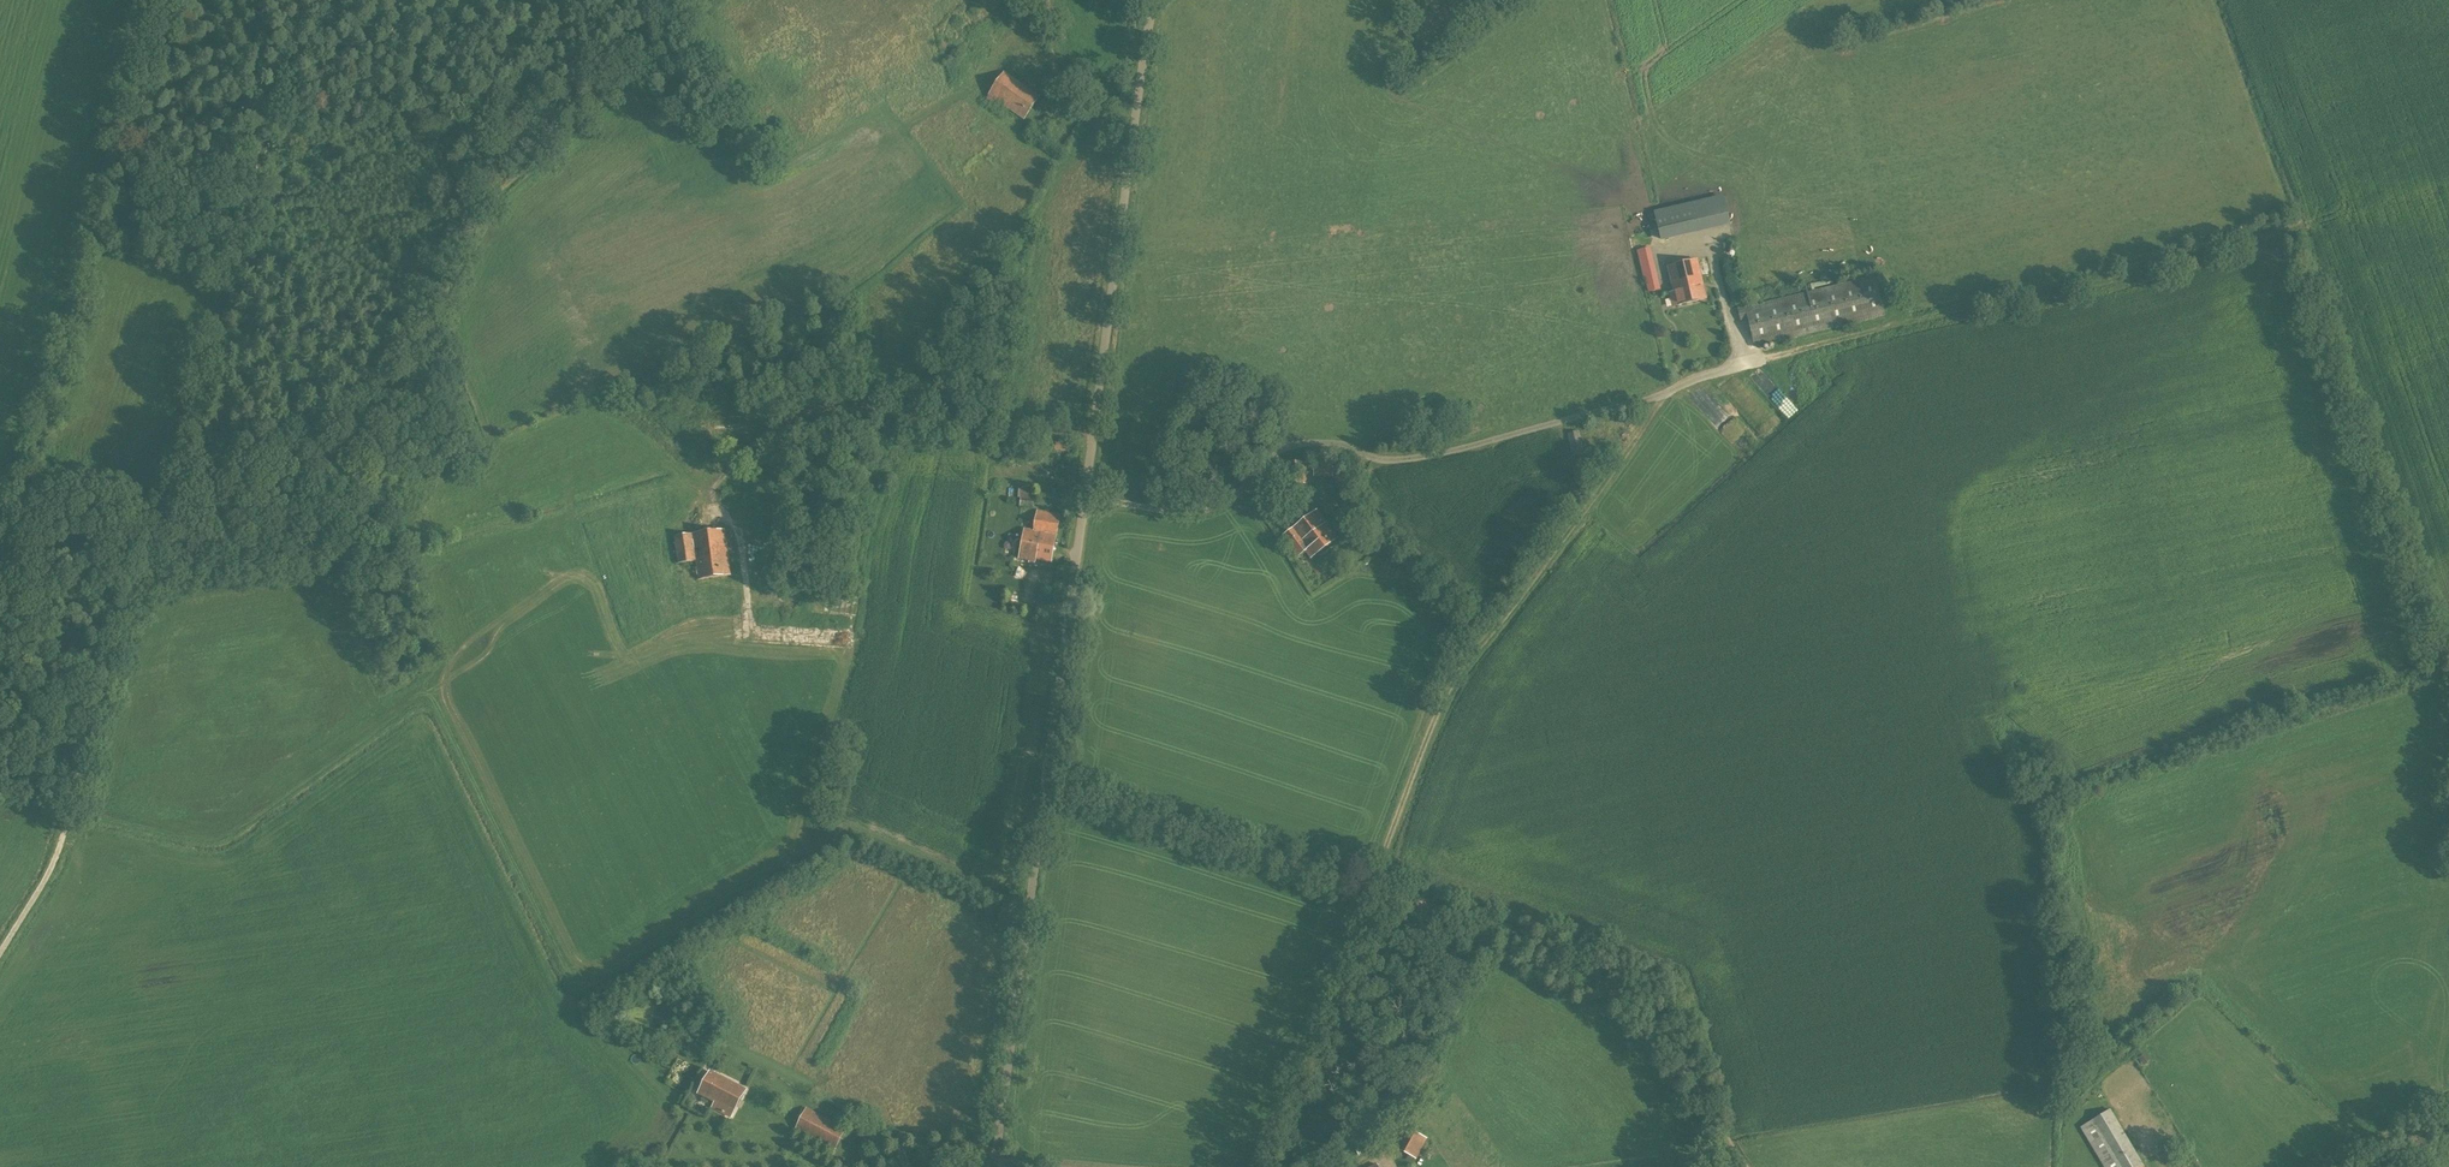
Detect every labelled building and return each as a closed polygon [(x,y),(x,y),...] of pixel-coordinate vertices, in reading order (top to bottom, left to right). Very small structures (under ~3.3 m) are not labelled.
[(1006,107),(1024,119),(1039,96),(1004,72),(984,102),(1001,114),(1006,107)] [(1722,194),(1652,210),(1659,239),(1729,222),(1722,194)] [(1650,247),(1637,250),(1644,280),(1646,279),(1649,292),(1659,290),(1650,247)] [(1669,292),(1672,307),(1706,299),(1697,259),(1667,266),(1673,291),(1669,292)] [(1737,309),(1740,321),(1747,320),(1754,348),(1885,316),(1875,275),(1737,309)] [(1567,433),(1572,457),(1584,453),(1579,430),(1575,431),(1567,433)] [(1409,433),(1410,445),(1424,444),(1424,433),(1409,433)] [(1284,463),(1285,485),(1307,484),(1307,462),(1284,463)] [(1021,489),(1019,506),(1033,508),(1035,491),(1021,489)] [(1283,535),(1299,556),(1306,551),(1311,558),(1338,538),(1316,510),(1283,535)] [(1035,559),(1051,562),(1059,518),(1036,513),(1033,531),(1024,529),(1019,559),(1035,562),(1035,559)] [(731,576),(725,530),(674,537),(678,564),(696,562),(698,580),(731,576)] [(2142,1064),(2149,1059),(2144,1052),(2137,1056),(2142,1064)] [(713,1103),(711,1108),(732,1119),(746,1091),(709,1071),(697,1094),(713,1103)] [(846,1128),(806,1107),(794,1129),(834,1151),(846,1128)] [(2110,1109),(2080,1128),(2103,1166),(2145,1166),(2110,1109)] [(1403,1126),(1392,1146),(1416,1159),(1427,1138),(1403,1126)]
